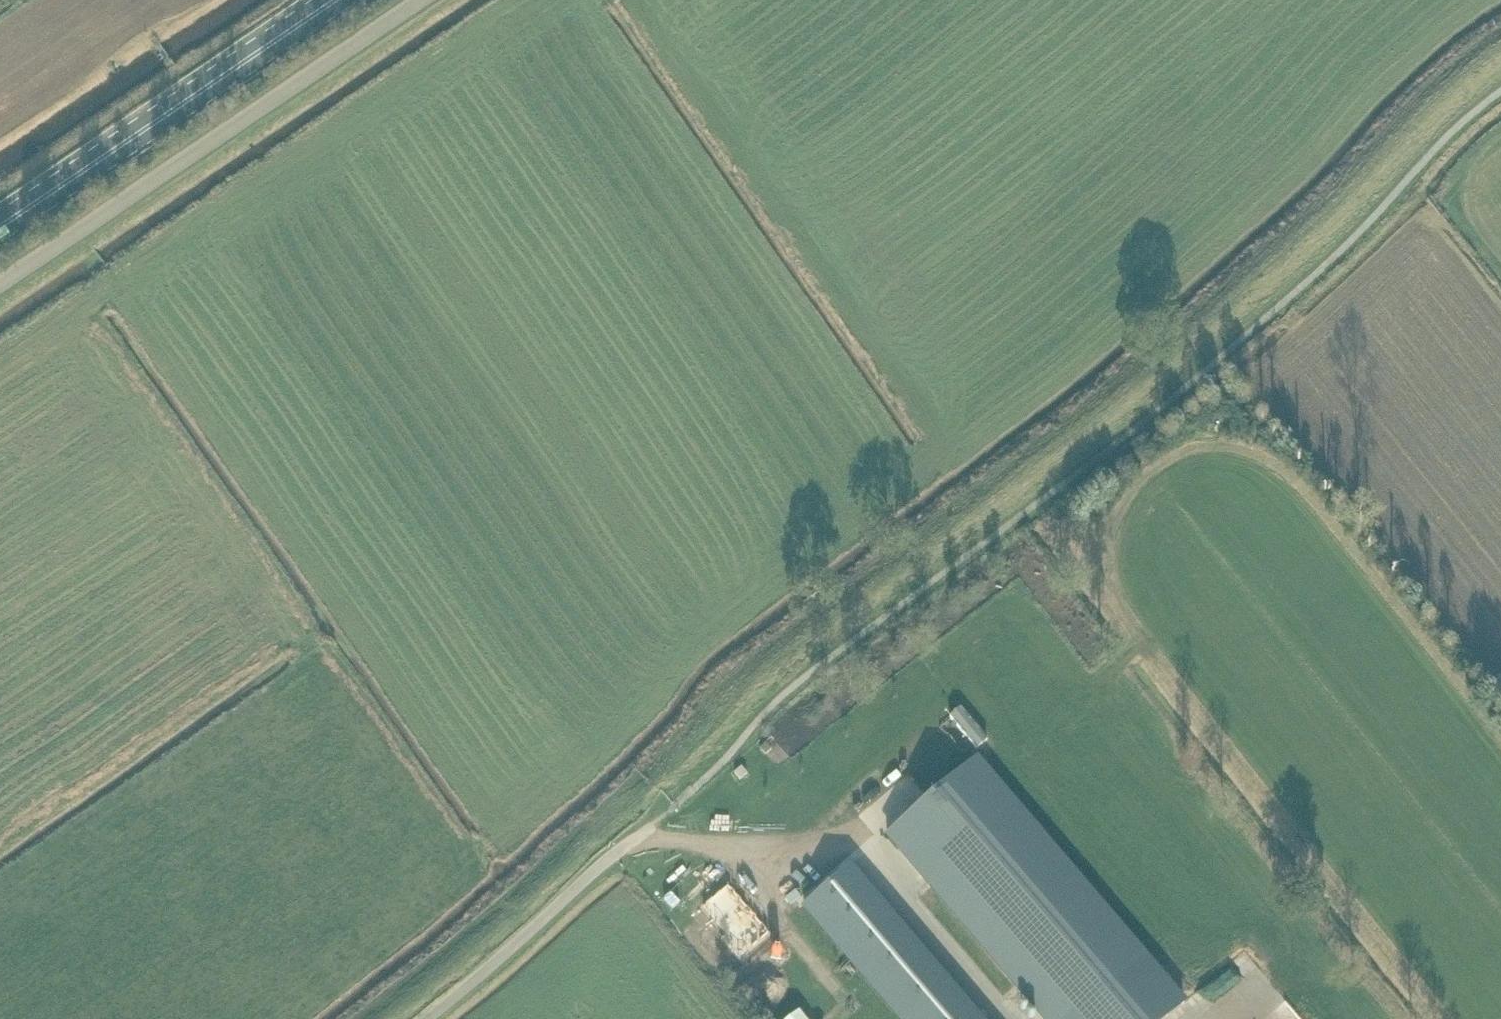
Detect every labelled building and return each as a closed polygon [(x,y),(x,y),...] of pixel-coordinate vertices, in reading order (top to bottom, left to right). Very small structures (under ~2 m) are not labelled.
[(887,835),(1043,1018),(1165,1018),(1182,1004),(1144,960),(974,761),(887,835)] [(802,905),(880,996),(899,1018),(976,1018),(846,868),(802,905)] [(742,965),(774,937),(728,884),(702,906),(733,943),(727,947),(742,965)]
